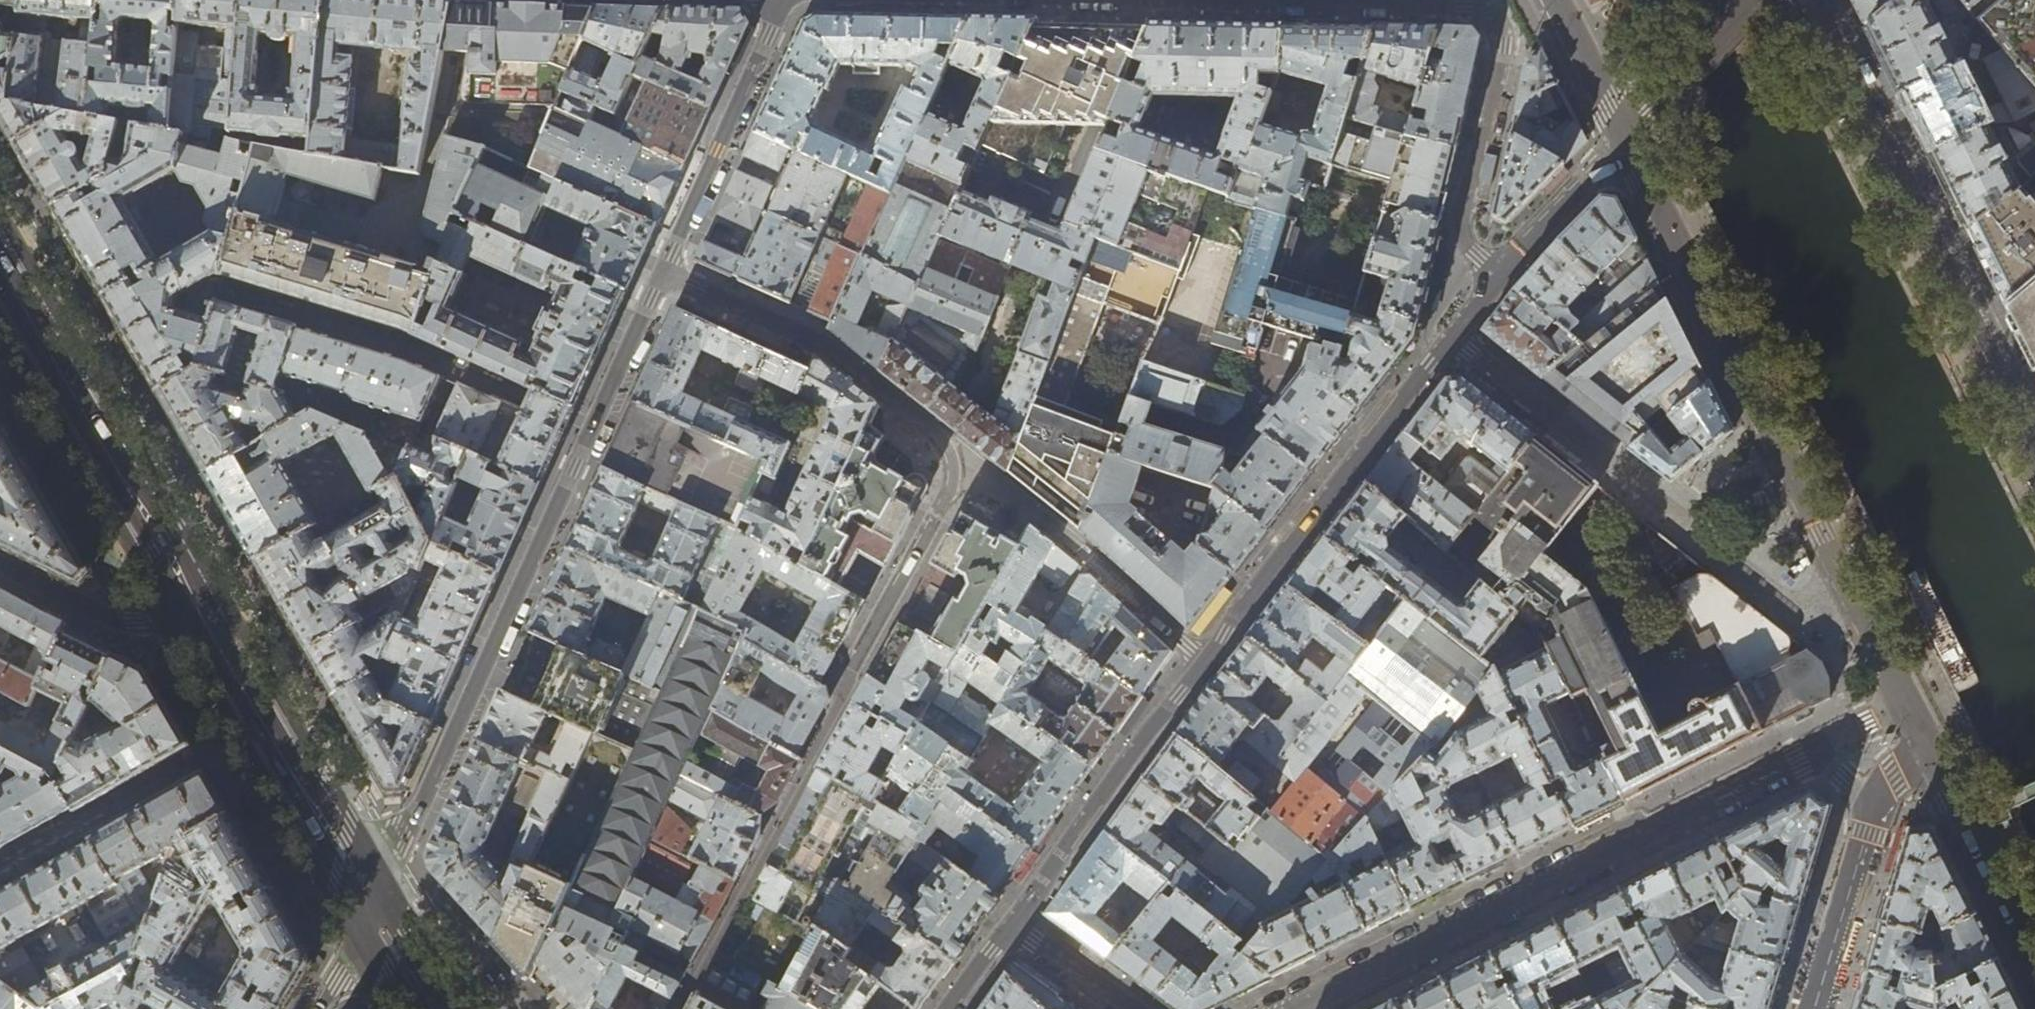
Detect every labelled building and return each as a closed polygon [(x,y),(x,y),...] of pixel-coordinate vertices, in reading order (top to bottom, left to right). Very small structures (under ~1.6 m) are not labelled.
[(21,0),(0,0),(0,7),(20,9),(21,0)] [(20,9),(17,37),(14,56),(9,104),(37,109),(49,111),(67,114),(85,117),(94,47),(45,41),(47,18),(66,20),(65,27),(79,28),(80,22),(97,23),(99,0),(21,0),(20,9)] [(169,132),(173,78),(178,0),(99,0),(97,23),(94,47),(85,117),(108,121),(109,107),(153,112),(152,129),(169,132)] [(235,83),(241,0),(178,0),(173,78),(235,83)] [(231,134),(259,136),(259,137),(261,139),(281,141),(282,141),(283,140),(284,139),(311,141),(323,0),(241,0),(235,83),(231,127),(231,134)] [(451,3),(421,0),(323,0),(311,141),(310,157),(381,169),(419,175),(442,52),(451,3)] [(1590,10),(1611,0),(1585,0),(1590,10)] [(1881,0),(1851,0),(1852,2),(1865,26),(1885,8),(1887,7),(1881,0)] [(1894,1),(1899,12),(1889,17),(1885,8),(1865,26),(1884,65),(1899,95),(1923,83),(1918,74),(1928,69),(1933,78),(1957,66),(1939,30),(1965,16),(1972,29),(1974,19),(1975,18),(1959,0),(1895,0),(1894,1)] [(1975,18),(1992,5),(1988,0),(1959,0),(1975,18)] [(1992,5),(1975,18),(1974,19),(1999,50),(2034,92),(2034,0),(1999,0),(1992,5)] [(472,4),(451,3),(442,52),(459,55),(471,57),(475,43),(478,43),(491,6),(472,4)] [(475,43),(471,57),(471,105),(556,107),(561,93),(595,9),(580,8),(498,6),(491,6),(478,43),(475,43)] [(652,35),(663,10),(630,10),(595,9),(561,93),(594,107),(616,116),(634,76),(642,59),(652,35)] [(662,51),(663,52),(658,63),(653,63),(642,59),(634,76),(710,109),(739,45),(748,26),(740,13),(675,11),(674,11),(668,11),(663,10),(652,35),(665,38),(662,51)] [(940,46),(957,47),(969,19),(862,16),(816,15),(803,23),(778,80),(754,133),(791,149),(797,134),(807,139),(800,154),(847,175),(868,184),(891,194),(927,115),(942,83),(941,81),(948,66),(948,65),(935,59),(940,46)] [(14,56),(17,37),(7,35),(4,29),(6,23),(3,18),(0,18),(0,65),(14,56)] [(978,19),(969,19),(957,47),(948,65),(948,66),(971,77),(967,83),(979,88),(982,81),(983,82),(984,86),(965,129),(959,130),(927,115),(891,194),(863,255),(918,287),(960,193),(980,147),(1035,25),(1037,20),(978,19)] [(1108,123),(1125,129),(1119,144),(1102,138),(1097,151),(1207,191),(1228,198),(1232,184),(1215,178),(1220,164),(1236,169),(1239,157),(1246,160),(1259,126),(1270,95),(1257,91),(1258,75),(1277,76),(1277,74),(1278,72),(1282,26),(1186,24),(1149,23),(1147,28),(1133,62),(1144,67),(1136,88),(1124,84),(1108,123)] [(1120,27),(1035,25),(980,147),(1044,175),(1066,126),(1107,126),(1108,123),(1124,84),(1133,62),(1147,28),(1135,27),(1120,27)] [(1325,27),(1282,26),(1278,72),(1277,74),(1328,88),(1313,135),(1304,133),(1302,133),(1300,138),(1259,126),(1246,160),(1239,157),(1236,169),(1232,184),(1228,198),(1254,210),(1258,212),(1287,221),(1294,198),(1302,200),(1304,201),(1310,183),(1300,179),(1307,158),(1331,165),(1346,117),(1356,83),(1343,80),(1349,65),(1354,62),(1363,62),(1374,28),(1325,27)] [(1432,29),(1374,28),(1363,62),(1356,83),(1346,117),(1405,137),(1410,120),(1372,107),(1378,88),(1373,80),(1375,75),(1420,89),(1428,62),(1432,50),(1438,29),(1432,29)] [(1472,30),(1438,29),(1432,50),(1443,54),(1440,65),(1428,62),(1420,89),(1414,108),(1425,112),(1422,122),(1411,119),(1410,120),(1405,137),(1456,149),(1457,145),(1472,76),(1480,40),(1472,30)] [(1933,78),(1937,86),(1927,91),(1923,83),(1899,95),(1913,123),(1928,153),(1952,142),(1948,133),(1958,128),(1962,137),(1987,125),(2001,124),(2013,123),(2034,113),(2034,92),(1999,50),(1982,58),(2002,101),(1980,113),(1957,66),(1933,78)] [(1541,100),(1560,89),(1541,51),(1538,53),(1533,55),(1528,57),(1527,58),(1526,64),(1520,93),(1541,100)] [(14,56),(0,65),(0,120),(10,138),(15,145),(67,114),(49,111),(48,121),(42,121),(42,118),(41,116),(40,114),(36,113),(37,109),(9,104),(14,56)] [(709,112),(710,109),(634,76),(616,116),(594,107),(591,114),(628,130),(623,139),(685,165),(709,112)] [(130,145),(128,158),(123,164),(110,160),(105,179),(52,210),(97,288),(158,393),(193,373),(189,365),(190,359),(200,362),(211,322),(184,315),(187,298),(185,294),(216,276),(220,277),(221,276),(256,148),(256,147),(227,144),(225,157),(223,157),(207,154),(209,144),(208,143),(207,145),(195,143),(193,151),(187,149),(190,137),(208,139),(208,140),(210,141),(213,129),(231,127),(235,83),(173,78),(169,132),(152,129),(120,124),(115,142),(130,145)] [(1541,100),(1520,93),(1510,135),(1564,165),(1576,153),(1587,141),(1579,126),(1564,97),(1560,89),(1541,100)] [(553,113),(531,170),(534,171),(559,182),(559,181),(657,226),(663,214),(685,165),(623,139),(555,109),(553,113)] [(2001,124),(2018,152),(2005,163),(1987,125),(1962,137),(1967,146),(1957,151),(1952,142),(1928,153),(1945,186),(1968,231),(1970,229),(2020,187),(2034,175),(2034,113),(2013,123),(2001,124)] [(115,142),(120,124),(108,121),(85,117),(67,114),(15,145),(36,182),(52,210),(105,179),(110,160),(115,142)] [(1346,117),(1331,165),(1390,183),(1381,216),(1394,220),(1395,216),(1404,211),(1430,219),(1433,210),(1439,196),(1446,198),(1453,163),(1456,149),(1405,137),(1346,117)] [(800,154),(791,149),(754,133),(743,156),(780,172),(787,156),(797,160),(789,178),(788,178),(781,191),(783,192),(772,216),(820,238),(847,175),(800,154)] [(1538,191),(1564,165),(1510,135),(1502,170),(1492,217),(1498,221),(1505,224),(1538,191)] [(438,263),(413,336),(534,391),(575,409),(610,332),(627,292),(574,268),(571,267),(566,278),(562,276),(567,265),(530,249),(455,215),(478,165),(484,151),(446,140),(442,157),(423,231),(426,238),(445,246),(441,254),(438,263)] [(379,179),(381,169),(310,157),(280,152),(274,151),(256,148),(221,276),(223,276),(402,331),(413,336),(438,263),(432,262),(427,281),(415,277),(348,258),(267,234),(269,225),(273,226),(277,212),(287,175),(374,200),(375,194),(379,179)] [(1031,215),(992,199),(990,205),(960,193),(918,287),(880,372),(947,425),(1007,472),(1094,239),(1178,271),(1191,235),(1207,191),(1097,151),(1062,235),(1029,221),(1031,215)] [(559,182),(534,171),(527,186),(478,165),(455,215),(530,249),(548,209),(592,228),(574,268),(627,292),(642,260),(657,226),(559,181),(559,182)] [(736,172),(726,195),(762,211),(772,189),(736,172)] [(863,255),(891,194),(868,184),(844,241),(830,235),(828,241),(862,257),(863,255)] [(1970,229),(1977,242),(1984,256),(2010,306),(2034,285),(2034,205),(2020,187),(1970,229)] [(753,230),(762,211),(726,195),(714,221),(733,229),(735,223),(753,230)] [(1645,259),(1616,200),(1609,199),(1601,198),(1574,225),(1558,242),(1596,279),(1608,299),(1606,300),(1619,316),(1658,284),(1645,259)] [(1395,216),(1394,220),(1397,225),(1392,241),(1376,235),(1356,302),(1365,304),(1369,304),(1377,275),(1389,279),(1380,307),(1418,323),(1420,316),(1440,222),(1430,219),(1404,211),(1395,216)] [(1287,221),(1258,212),(1246,251),(1242,250),(1213,345),(1225,348),(1222,357),(1229,359),(1232,350),(1256,357),(1266,327),(1312,341),(1342,350),(1345,337),(1355,305),(1292,284),(1286,302),(1277,299),(1282,281),(1278,279),(1295,223),(1287,221)] [(738,259),(704,242),(695,262),(791,304),(810,260),(816,263),(797,307),(832,323),(862,257),(828,241),(820,238),(772,216),(771,216),(760,239),(756,237),(747,258),(751,260),(746,271),(737,267),(738,264),(738,260),(738,259)] [(1178,271),(1166,304),(1172,306),(1179,285),(1185,287),(1202,239),(1191,235),(1178,271)] [(1105,425),(1071,413),(1107,309),(1158,327),(1166,304),(1178,271),(1094,239),(1007,472),(1041,500),(1081,531),(1106,467),(1110,456),(1117,439),(1102,433),(1105,425)] [(1606,300),(1608,299),(1596,279),(1558,242),(1536,267),(1515,291),(1583,345),(1619,316),(1606,300)] [(880,372),(918,287),(863,255),(862,257),(832,323),(828,330),(849,347),(880,372)] [(1583,345),(1542,379),(1553,388),(1572,403),(1630,449),(1661,423),(1708,383),(1658,284),(1619,316),(1583,345)] [(221,285),(211,322),(200,362),(198,370),(220,376),(236,381),(279,395),(280,393),(350,414),(344,426),(408,453),(398,478),(422,526),(432,545),(443,520),(458,486),(451,483),(451,478),(453,471),(459,469),(464,471),(471,455),(540,486),(571,417),(575,409),(534,391),(522,416),(459,387),(435,441),(434,457),(412,449),(440,379),(405,362),(297,330),(298,328),(243,311),(248,293),(221,285)] [(2010,306),(2006,309),(2013,323),(2021,338),(2034,366),(2034,285),(2010,306)] [(1542,379),(1583,345),(1515,291),(1483,332),(1517,359),(1542,379)] [(1365,304),(1356,302),(1355,305),(1345,337),(1356,340),(1354,341),(1352,343),(1351,346),(1350,347),(1350,349),(1350,351),(1351,352),(1347,364),(1338,362),(1328,395),(1361,409),(1398,361),(1414,340),(1418,323),(1380,307),(1375,306),(1372,310),(1374,315),(1378,316),(1376,326),(1360,321),(1365,304)] [(810,370),(674,309),(658,344),(631,403),(766,463),(736,530),(785,557),(791,544),(809,554),(868,428),(879,406),(848,382),(816,356),(810,370)] [(1274,409),(1257,431),(1311,473),(1336,441),(1361,409),(1328,395),(1338,362),(1342,350),(1312,341),(1303,371),(1288,390),(1286,388),(1272,407),(1274,409)] [(1244,397),(1144,363),(1117,439),(1110,456),(1126,461),(1144,466),(1211,487),(1215,489),(1266,530),(1306,479),(1311,473),(1257,431),(1256,429),(1250,434),(1251,436),(1235,456),(1245,463),(1233,478),(1224,471),(1225,452),(1143,428),(1152,404),(1219,426),(1240,409),(1241,408),(1244,397)] [(193,373),(158,393),(188,445),(205,475),(313,412),(344,426),(350,414),(280,393),(279,395),(236,381),(233,395),(216,390),(220,376),(198,370),(193,373)] [(1497,406),(1461,377),(1446,379),(1409,428),(1366,484),(1406,519),(1445,552),(1474,516),(1536,437),(1497,406)] [(1703,455),(1732,431),(1724,414),(1708,383),(1661,423),(1630,449),(1651,466),(1671,481),(1703,455)] [(617,435),(601,469),(728,526),(736,530),(766,463),(631,403),(617,435)] [(408,453),(344,426),(313,412),(205,475),(227,512),(255,562),(318,525),(284,465),(336,435),(369,495),(377,490),(398,478),(408,453)] [(89,573),(34,478),(0,419),(0,545),(79,583),(89,573)] [(884,438),(868,428),(809,554),(802,567),(837,587),(857,551),(884,566),(925,493),(926,492),(925,491),(924,490),(924,482),(915,477),(907,483),(875,465),(872,460),(884,438)] [(1806,651),(1791,658),(1789,637),(1782,630),(1710,575),(1707,574),(1704,574),(1701,574),(1674,587),(1697,637),(1710,631),(1738,685),(1707,701),(1704,699),(1700,699),(1697,699),(1694,700),(1691,703),(1689,708),(1689,711),(1692,716),(1658,732),(1614,645),(1619,640),(1622,635),(1624,629),(1623,622),(1630,619),(1626,610),(1619,613),(1614,609),(1609,606),(1603,605),(1597,606),(1595,607),(1586,590),(1543,555),(1598,486),(1560,456),(1551,448),(1536,437),(1474,516),(1493,532),(1473,558),(1479,563),(1471,574),(1480,582),(1527,623),(1536,630),(1547,616),(1549,618),(1559,638),(1545,645),(1547,650),(1570,695),(1601,756),(1624,801),(1658,784),(1695,766),(1829,698),(1829,679),(1828,677),(1821,663),(1806,651)] [(521,529),(540,486),(471,455),(464,471),(460,480),(486,491),(468,531),(443,520),(432,545),(500,575),(521,529)] [(1126,461),(1110,456),(1106,467),(1081,531),(1130,577),(1189,630),(1228,580),(1233,573),(1198,546),(1189,558),(1133,512),(1130,511),(1144,466),(1126,461)] [(565,549),(691,607),(728,526),(601,469),(584,508),(565,549)] [(318,525),(255,562),(269,584),(279,602),(282,607),(363,560),(377,551),(389,544),(390,537),(406,529),(412,531),(422,526),(398,478),(377,490),(385,502),(384,506),(339,532),(331,517),(318,525)] [(1394,532),(1406,519),(1366,484),(1360,491),(1323,539),(1398,596),(1404,601),(1486,664),(1495,653),(1489,648),(1512,621),(1522,630),(1527,623),(1480,582),(1462,606),(1404,561),(1407,557),(1401,552),(1399,537),(1394,532)] [(1266,530),(1215,489),(1211,500),(1211,501),(1225,513),(1206,536),(1200,537),(1198,546),(1233,573),(1237,569),(1266,530)] [(956,520),(899,622),(920,634),(958,655),(973,628),(1020,546),(1019,545),(998,533),(969,517),(956,520)] [(432,545),(422,526),(412,531),(412,539),(396,548),(390,546),(389,544),(377,551),(379,553),(377,561),(367,567),(363,560),(282,607),(284,611),(308,652),(359,623),(363,621),(355,606),(388,587),(396,602),(412,593),(414,587),(432,545)] [(699,611),(746,632),(741,641),(819,684),(819,683),(834,656),(818,647),(848,593),(837,587),(802,567),(785,557),(736,530),(728,526),(691,607),(699,610),(699,611)] [(1020,546),(973,628),(994,643),(1005,650),(1028,666),(1049,631),(1141,697),(1157,674),(1172,653),(1085,571),(1083,573),(1083,574),(1049,629),(1033,621),(1031,624),(1015,615),(1044,564),(1069,581),(1076,568),(1077,569),(1079,566),(1031,527),(1020,546)] [(1292,580),(1286,586),(1308,603),(1318,590),(1341,608),(1331,621),(1351,636),(1383,594),(1394,602),(1398,596),(1323,539),(1292,580)] [(471,639),(500,575),(432,545),(414,587),(432,596),(419,625),(401,617),(394,634),(460,663),(471,639)] [(691,607),(565,549),(545,592),(527,632),(532,634),(614,671),(623,653),(596,640),(591,653),(583,649),(606,598),(648,617),(621,675),(661,693),(699,611),(699,610),(691,607)] [(1351,636),(1331,621),(1308,603),(1286,586),(1266,613),(1246,638),(1327,701),(1346,676),(1367,649),(1366,648),(1351,636)] [(64,631),(67,624),(41,610),(0,589),(0,640),(6,628),(17,634),(32,643),(31,646),(20,672),(0,662),(0,690),(30,705),(37,691),(64,631)] [(401,617),(412,593),(396,602),(386,607),(392,615),(375,631),(367,636),(359,623),(308,652),(320,674),(334,697),(373,676),(374,675),(364,659),(368,656),(370,657),(370,658),(370,660),(372,662),(373,663),(375,664),(376,664),(378,663),(380,662),(382,662),(383,659),(394,634),(401,617)] [(864,602),(848,593),(818,647),(834,656),(839,648),(860,609),(864,602)] [(1404,601),(1366,648),(1367,649),(1346,676),(1366,692),(1376,701),(1433,747),(1451,724),(1493,670),(1486,664),(1404,601)] [(741,641),(746,632),(699,611),(661,693),(634,752),(538,960),(574,1000),(581,1008),(582,1008),(588,1008),(621,945),(634,919),(618,909),(632,879),(650,840),(665,809),(668,801),(680,776),(710,710),(741,641)] [(887,689),(920,634),(899,622),(894,631),(868,677),(887,689)] [(973,628),(958,655),(910,738),(890,772),(923,793),(906,818),(925,829),(950,790),(1033,850),(1062,809),(1091,768),(1004,705),(1028,666),(1005,650),(1002,655),(1007,659),(1001,667),(985,657),(994,643),(973,628)] [(64,631),(37,691),(66,705),(46,746),(36,740),(37,738),(18,727),(17,730),(0,721),(0,747),(54,776),(55,777),(82,719),(91,700),(113,655),(85,641),(64,631)] [(1091,768),(1111,739),(1141,697),(1049,631),(1028,666),(1004,705),(1091,768)] [(460,663),(394,634),(383,659),(404,669),(394,690),(385,696),(373,676),(334,697),(345,717),(373,765),(388,790),(403,789),(447,693),(460,663)] [(621,675),(614,671),(532,634),(531,635),(530,641),(527,657),(525,664),(524,667),(522,671),(519,677),(516,682),(513,686),(510,689),(505,692),(505,694),(548,713),(568,722),(593,733),(634,752),(661,693),(621,675)] [(910,738),(958,655),(920,634),(887,689),(868,677),(861,690),(854,704),(855,704),(910,738)] [(1304,721),(1309,724),(1327,701),(1246,638),(1227,664),(1207,689),(1286,753),(1303,731),(1299,727),(1304,721)] [(812,728),(828,700),(824,687),(819,684),(741,641),(710,710),(796,757),(812,728)] [(1547,650),(1496,675),(1551,785),(1558,782),(1560,786),(1563,784),(1568,793),(1558,798),(1573,827),(1616,805),(1624,801),(1601,756),(1586,763),(1584,759),(1573,757),(1571,758),(1545,707),(1570,695),(1547,650)] [(128,662),(113,655),(91,700),(121,727),(98,737),(82,719),(55,777),(72,808),(74,812),(127,781),(190,746),(168,708),(147,671),(128,662)] [(1496,675),(1493,670),(1451,724),(1476,774),(1477,774),(1511,757),(1525,784),(1521,786),(1523,791),(1517,794),(1515,789),(1513,789),(1502,793),(1501,796),(1503,801),(1493,806),(1493,807),(1518,855),(1524,852),(1573,827),(1558,798),(1551,785),(1496,675)] [(1306,769),(1366,692),(1346,676),(1327,701),(1309,724),(1303,731),(1286,753),(1207,689),(1191,712),(1175,735),(1250,796),(1260,782),(1236,763),(1234,765),(1225,758),(1240,737),(1296,782),(1271,813),(1330,860),(1366,821),(1408,774),(1433,747),(1376,701),(1316,778),(1306,769)] [(548,713),(505,694),(500,692),(489,716),(478,741),(570,781),(593,733),(568,722),(552,758),(532,748),(548,713)] [(890,772),(910,738),(855,704),(854,706),(841,730),(819,770),(874,801),(887,779),(883,776),(880,776),(878,779),(870,774),(875,765),(879,767),(879,766),(890,772)] [(778,802),(784,792),(801,760),(796,757),(710,710),(680,776),(760,817),(761,815),(778,802)] [(1476,774),(1451,724),(1433,747),(1408,774),(1464,882),(1509,859),(1518,855),(1493,807),(1465,820),(1458,817),(1447,795),(1449,787),(1476,774)] [(538,960),(634,752),(593,733),(570,781),(496,942),(503,949),(523,972),(529,978),(538,960)] [(1267,809),(1250,796),(1175,735),(1159,757),(1143,779),(1207,830),(1233,850),(1267,809)] [(570,781),(478,741),(447,808),(444,816),(427,854),(430,869),(479,923),(484,929),(489,934),(496,942),(570,781)] [(36,828),(71,808),(72,808),(55,777),(54,776),(0,747),(0,776),(1,777),(2,777),(2,776),(3,776),(3,775),(8,767),(18,774),(21,780),(0,791),(0,848),(36,828)] [(388,790),(373,765),(366,769),(382,794),(388,790)] [(882,804),(874,801),(819,770),(784,833),(758,880),(763,882),(753,900),(766,907),(813,929),(815,926),(839,882),(882,804)] [(89,838),(92,842),(145,935),(146,932),(157,903),(138,870),(162,856),(161,855),(163,854),(164,852),(163,848),(164,847),(176,851),(178,844),(229,814),(218,794),(205,772),(148,804),(89,838)] [(1464,882),(1408,774),(1366,821),(1372,833),(1402,818),(1417,848),(1387,863),(1411,909),(1418,905),(1464,882)] [(760,817),(680,776),(668,801),(709,822),(689,859),(701,865),(735,882),(752,850),(759,837),(760,817)] [(1197,843),(1207,830),(1143,779),(1123,807),(1105,833),(1170,885),(1178,892),(1217,923),(1235,938),(1253,916),(1258,909),(1233,889),(1227,896),(1148,834),(1154,826),(1162,827),(1163,825),(1167,828),(1172,823),(1197,843)] [(925,829),(918,839),(925,845),(940,825),(984,857),(969,877),(998,898),(1009,884),(1033,850),(950,790),(925,829)] [(1716,839),(1743,891),(1763,897),(1772,900),(1800,908),(1811,871),(1830,807),(1811,791),(1754,820),(1716,839)] [(906,818),(882,804),(839,882),(954,961),(960,952),(992,906),(998,898),(969,877),(946,860),(924,890),(923,894),(924,897),(925,899),(928,901),(925,905),(891,882),(918,839),(925,829),(906,818)] [(690,834),(665,809),(650,840),(680,855),(690,834)] [(1271,813),(1267,809),(1233,850),(1207,830),(1197,843),(1207,851),(1198,862),(1217,878),(1218,877),(1233,889),(1258,909),(1260,907),(1275,919),(1264,925),(1253,916),(1235,938),(1249,949),(1242,956),(1272,978),(1279,975),(1316,956),(1290,904),(1296,898),(1313,879),(1330,860),(1271,813)] [(250,850),(229,814),(178,844),(176,851),(157,903),(146,932),(181,952),(207,909),(217,904),(224,916),(272,888),(250,850)] [(1373,928),(1411,909),(1387,863),(1372,833),(1366,821),(1330,860),(1366,931),(1373,928)] [(1891,883),(1879,923),(1915,933),(1930,937),(1975,914),(1959,881),(1932,828),(1907,831),(1891,883)] [(1108,961),(1161,895),(1170,885),(1105,833),(1077,872),(1045,916),(1108,961)] [(1696,849),(1666,864),(1691,913),(1715,900),(1719,906),(1708,912),(1711,917),(1705,924),(1709,927),(1715,921),(1726,909),(1743,891),(1716,839),(1696,849)] [(92,842),(19,882),(0,893),(0,982),(18,994),(39,1008),(46,1008),(54,1005),(55,1008),(117,1008),(119,1003),(127,983),(123,982),(124,976),(121,967),(126,964),(133,967),(137,957),(145,935),(92,842)] [(1296,898),(1290,904),(1316,956),(1325,952),(1366,931),(1330,860),(1313,879),(1321,895),(1317,897),(1313,890),(1307,896),(1310,901),(1301,906),(1296,898)] [(1648,873),(1618,888),(1663,976),(1684,954),(1668,924),(1691,913),(1666,864),(1648,873)] [(713,921),(735,882),(701,865),(690,887),(703,894),(694,911),(650,888),(651,887),(632,879),(618,909),(634,919),(621,945),(642,955),(650,940),(691,961),(713,921)] [(815,926),(850,951),(845,960),(880,985),(908,1004),(914,1008),(920,1008),(936,986),(954,961),(839,882),(815,926)] [(272,888),(224,916),(244,949),(235,953),(229,964),(237,969),(231,981),(280,1008),(283,1008),(286,1004),(309,966),(309,951),(291,921),(272,888)] [(1553,920),(1578,969),(1592,962),(1595,964),(1603,960),(1618,989),(1594,1001),(1600,1008),(1632,1008),(1648,992),(1663,976),(1618,888),(1561,917),(1553,920)] [(1759,906),(1763,897),(1743,891),(1726,909),(1739,922),(1738,928),(1715,921),(1709,927),(1695,941),(1730,952),(1782,968),(1794,930),(1800,908),(1772,900),(1769,909),(1759,906)] [(1170,902),(1161,895),(1108,961),(1133,979),(1157,997),(1181,967),(1152,943),(1173,918),(1202,941),(1217,923),(1178,892),(1170,902)] [(815,926),(813,929),(766,907),(750,936),(736,963),(764,979),(771,983),(781,989),(813,1007),(817,1008),(905,1008),(908,1004),(880,985),(845,960),(850,951),(815,926)] [(1988,939),(1975,914),(1930,937),(1930,942),(1933,991),(1998,959),(1988,939)] [(1489,953),(1517,1008),(1548,1008),(1538,989),(1541,991),(1563,981),(1563,977),(1578,969),(1553,920),(1546,924),(1489,953)] [(1235,938),(1217,923),(1202,941),(1181,967),(1157,997),(1173,1008),(1211,1008),(1231,999),(1272,978),(1242,956),(1249,949),(1235,938)] [(1911,946),(1915,933),(1879,923),(1878,927),(1865,971),(1933,991),(1930,942),(1917,943),(1918,952),(1917,952),(1911,946)] [(119,1003),(129,1008),(146,1008),(147,1008),(150,1008),(280,1008),(231,981),(218,1002),(169,973),(181,952),(146,932),(145,935),(137,957),(146,963),(136,988),(127,982),(127,983),(119,1003)] [(611,1008),(627,977),(655,992),(650,1001),(664,1008),(665,1008),(675,991),(684,975),(642,955),(621,945),(588,1008),(611,1008)] [(1782,968),(1730,952),(1720,985),(1715,984),(1684,954),(1663,976),(1648,992),(1673,1000),(1677,986),(1690,995),(1687,1004),(1703,1008),(1770,1008),(1773,998),(1782,968)] [(764,979),(736,963),(718,953),(703,980),(695,994),(721,1008),(748,1008),(764,979)] [(1489,953),(1447,974),(1434,981),(1391,1002),(1395,1008),(1517,1008),(1489,953)] [(1998,959),(1933,991),(1934,1008),(2023,1008),(2002,968),(1998,959)] [(1005,973),(1042,1008),(1074,1008),(1064,1002),(1011,965),(1005,973)] [(1933,991),(1865,971),(1856,999),(1853,1008),(1903,1008),(1904,1005),(1916,1008),(1934,1008),(1933,991)] [(985,1001),(979,1008),(1042,1008),(1005,973),(985,1001)] [(18,994),(0,982),(0,1008),(6,1008),(18,994)] [(813,1007),(781,989),(771,983),(763,997),(770,1001),(765,1008),(817,1008),(813,1007)] [(1673,1000),(1648,992),(1632,1008),(1703,1008),(1687,1004),(1673,1000)] [(18,994),(6,1008),(39,1008),(18,994)] [(695,994),(687,1008),(721,1008),(695,994)]
